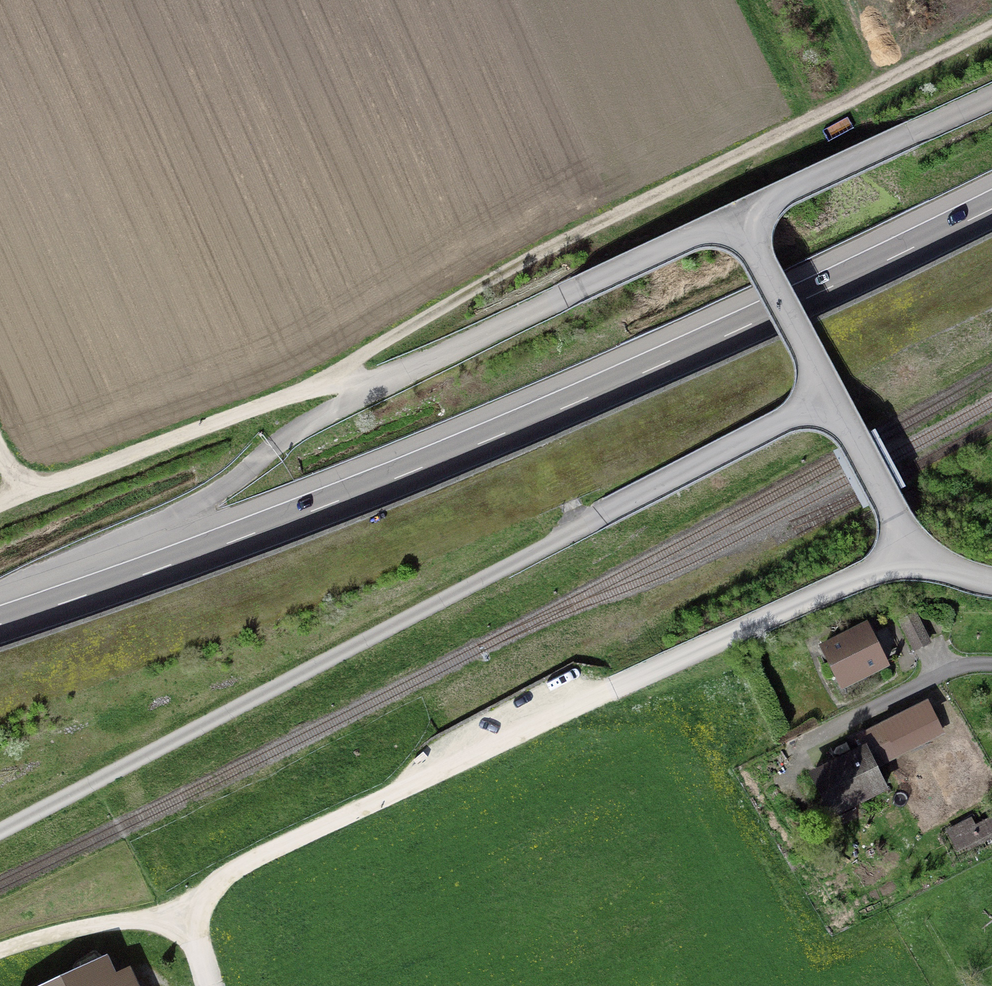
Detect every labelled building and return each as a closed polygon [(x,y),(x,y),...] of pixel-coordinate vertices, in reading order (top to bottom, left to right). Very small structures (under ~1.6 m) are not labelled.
[(915,653),(932,645),(917,616),(901,624),(915,653)] [(867,624),(819,648),(842,694),(890,669),(867,624)] [(928,701),(856,736),(863,750),(867,748),(877,769),(945,736),(928,701)] [(832,821),(889,793),(877,769),(867,748),(863,750),(810,775),(832,821)] [(945,830),(960,863),(991,848),(991,809),(945,830)] [(883,910),(880,903),(865,909),(868,916),(883,910)] [(49,985),(138,985),(130,970),(117,977),(108,958),(49,985)]
